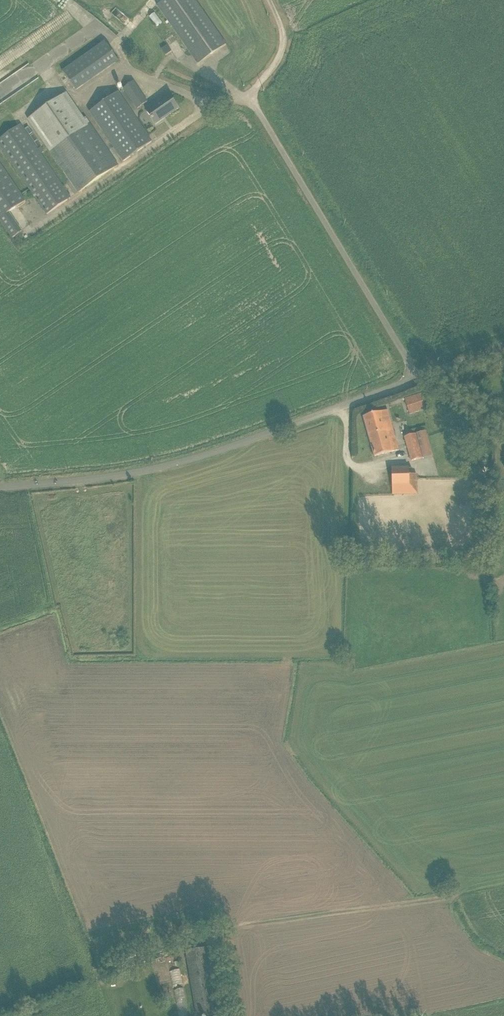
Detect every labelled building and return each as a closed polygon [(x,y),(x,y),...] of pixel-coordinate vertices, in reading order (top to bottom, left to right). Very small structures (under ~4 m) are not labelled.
[(195,0),(165,0),(157,5),(198,64),(226,45),(195,0)] [(57,12),(30,32),(36,38),(62,19),(57,12)] [(149,12),(142,15),(148,26),(155,22),(149,12)] [(3,38),(12,32),(7,26),(0,31),(0,35),(3,38)] [(118,62),(104,42),(62,70),(76,91),(118,62)] [(167,46),(161,50),(166,56),(171,52),(167,46)] [(124,89),(132,101),(137,109),(147,102),(134,82),(124,89)] [(90,111),(118,153),(124,161),(151,142),(116,92),(90,111)] [(42,110),(28,120),(59,164),(65,173),(78,192),(93,183),(101,177),(117,165),(112,157),(67,93),(42,110)] [(177,107),(168,94),(146,110),(155,124),(163,119),(162,117),(177,107)] [(28,187),(47,214),(70,198),(39,153),(43,151),(40,146),(37,149),(20,125),(0,138),(0,146),(28,187)] [(6,230),(12,238),(22,232),(9,213),(25,201),(0,164),(0,221),(6,230)] [(447,348),(438,347),(437,355),(446,356),(447,348)] [(490,392),(485,394),(489,400),(494,397),(490,392)] [(404,399),(408,408),(410,415),(425,410),(420,394),(404,399)] [(363,417),(366,426),(374,456),(398,449),(387,410),(363,417)] [(411,461),(432,456),(425,431),(416,434),(404,437),(411,461)] [(392,495),(417,494),(417,474),(409,474),(409,467),(392,468),(392,495)] [(185,953),(196,1015),(209,1015),(228,1013),(217,946),(185,951),(185,953)]
